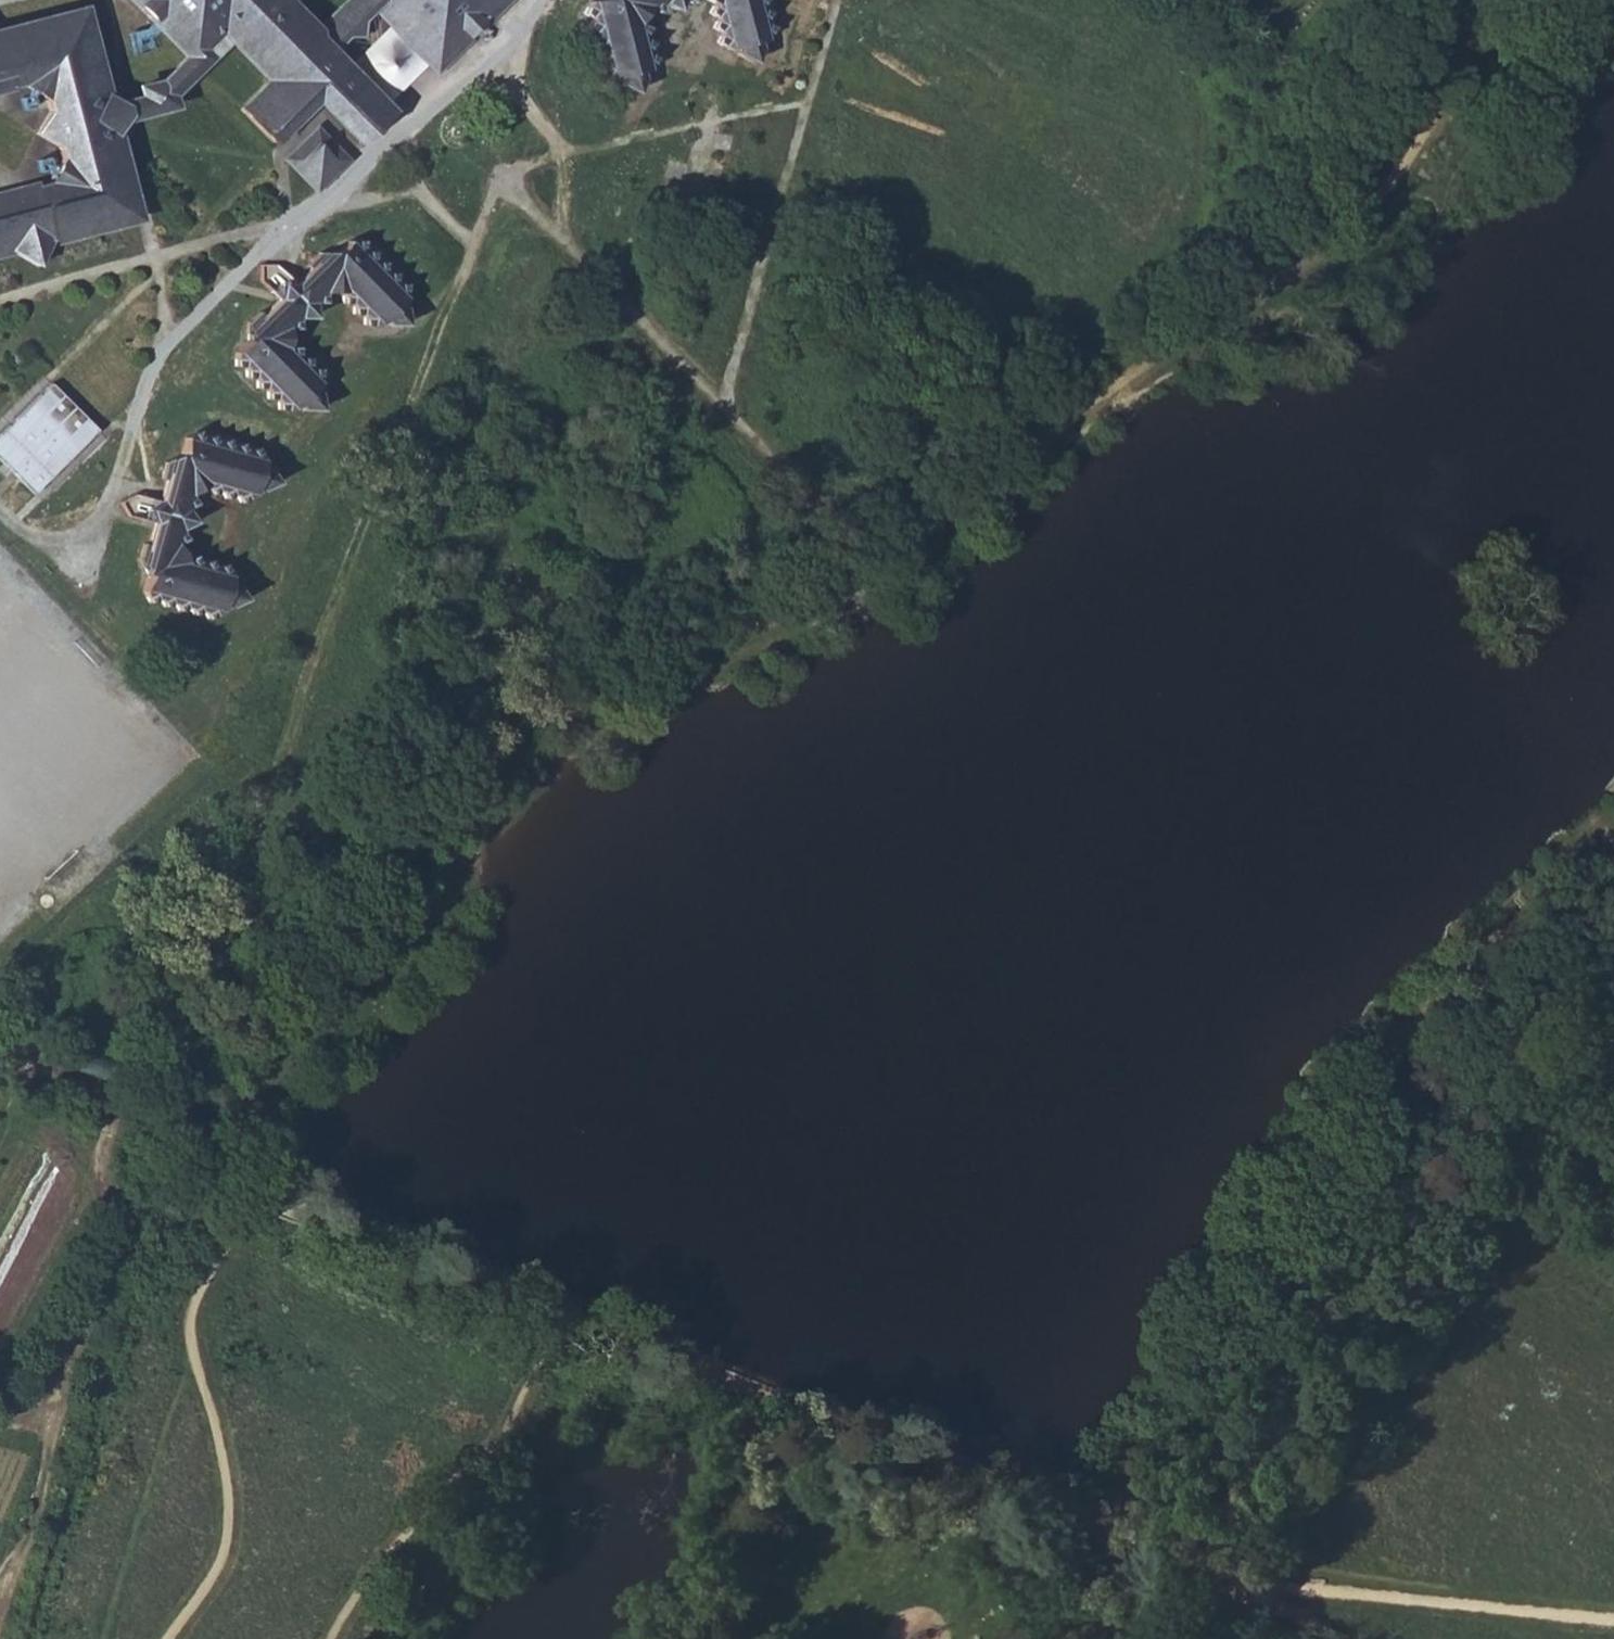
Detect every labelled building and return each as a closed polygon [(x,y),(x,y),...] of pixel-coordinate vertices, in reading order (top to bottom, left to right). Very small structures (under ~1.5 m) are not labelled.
[(3,251),(8,243),(33,260),(46,234),(57,238),(137,216),(116,134),(103,90),(80,0),(76,0),(0,20),(0,93),(10,91),(12,85),(21,82),(33,89),(45,97),(46,110),(37,125),(55,136),(57,146),(48,161),(38,179),(27,172),(5,178),(0,179),(0,252),(3,251)] [(182,52),(200,67),(226,42),(262,80),(236,106),(274,144),(317,101),(361,146),(395,111),(335,51),(351,37),(366,37),(367,24),(368,21),(378,11),(440,74),(517,0),(345,0),(319,26),(294,0),(128,0),(182,52)] [(604,1),(588,2),(585,17),(589,20),(586,29),(594,33),(592,43),(598,48),(597,60),(604,65),(603,75),(607,77),(619,77),(621,85),(636,92),(641,77),(640,68),(649,67),(654,58),(645,52),(651,44),(642,38),(646,27),(638,21),(645,6),(655,10),(663,6),(674,9),(680,2),(691,5),(697,0),(604,0),(604,1)] [(710,5),(709,15),(713,22),(711,31),(719,34),(718,42),(726,48),(732,46),(735,54),(752,59),(758,46),(754,38),(766,34),(768,26),(764,23),(765,11),(757,10),(759,0),(697,0),(710,5)] [(200,67),(182,52),(157,76),(137,80),(137,89),(112,96),(103,90),(116,134),(119,126),(123,119),(140,115),(176,106),(174,93),(200,67)] [(311,125),(278,158),(314,193),(347,161),(311,125)] [(262,281),(282,301),(270,314),(264,314),(250,330),(248,340),(248,345),(238,355),(239,367),(247,370),(249,379),(255,380),(257,389),(267,391),(272,401),(279,402),(281,410),(292,409),(296,403),(303,409),(319,408),(319,394),(312,389),(319,382),(319,377),(318,372),(312,370),(310,361),(299,359),(295,348),(289,347),(287,328),(295,327),(298,319),(311,319),(317,303),(325,304),(329,294),(343,296),(346,305),(355,307),(357,317),(366,318),(371,326),(379,327),(385,320),(395,328),(403,328),(406,310),(400,308),(398,305),(406,299),(405,287),(398,286),(394,277),(385,276),(383,264),(375,264),(372,254),(363,253),(364,245),(352,244),(338,256),(324,256),(311,267),(312,274),(298,286),(275,264),(259,265),(262,281)] [(33,494),(98,430),(51,383),(0,433),(0,460),(33,494)] [(123,512),(155,525),(150,541),(147,539),(141,557),(150,579),(145,593),(149,600),(159,598),(164,606),(173,605),(178,609),(187,608),(193,614),(201,610),(206,617),(219,607),(220,599),(228,601),(236,596),(232,586),(223,582),(227,572),(224,568),(220,564),(211,568),(208,561),(196,562),(193,556),(179,556),(173,542),(180,536),(178,529),(189,519),(186,509),(195,503),(192,493),(203,489),(210,496),(220,493),(224,501),(238,496),(242,500),(248,497),(252,486),(263,487),(272,479),(267,469),(259,468),(256,465),(261,455),(253,449),(244,451),(241,446),(226,448),(223,441),(212,441),(210,436),(199,438),(198,433),(191,434),(186,448),(171,458),(164,477),(170,480),(161,501),(131,492),(117,501),(123,512)]
